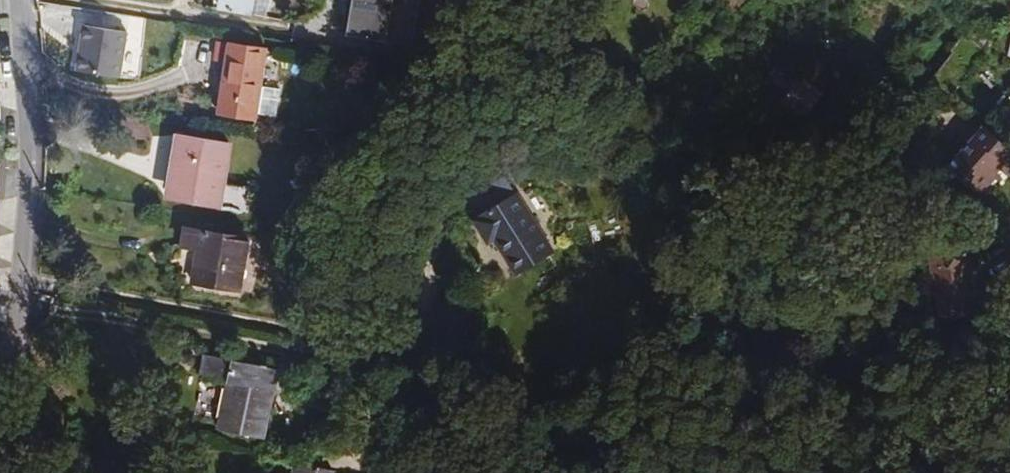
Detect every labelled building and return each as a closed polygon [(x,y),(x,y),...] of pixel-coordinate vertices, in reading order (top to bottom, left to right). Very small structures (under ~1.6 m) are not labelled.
[(251,15),(253,0),(222,0),(220,10),(251,15)] [(251,15),(266,18),(269,0),(253,0),(251,15)] [(346,35),(386,42),(393,0),(353,0),(346,35)] [(127,32),(84,25),(76,71),(120,78),(127,32)] [(255,114),(266,50),(218,42),(215,60),(226,61),(218,114),(254,120),(255,114)] [(805,80),(782,110),(808,129),(832,100),(805,80)] [(280,90),(260,86),(255,114),(276,117),(280,90)] [(982,125),(945,168),(984,200),(1001,179),(995,174),(998,169),(1002,171),(1007,165),(1009,162),(1009,150),(982,125)] [(219,208),(229,144),(178,135),(174,154),(180,155),(173,200),(219,208)] [(180,155),(174,154),(167,199),(173,200),(180,155)] [(1002,171),(1009,178),(1009,168),(1007,165),(1002,171)] [(494,189),(502,203),(517,194),(509,180),(494,189)] [(516,275),(553,252),(517,194),(502,203),(474,221),(489,244),(493,241),(495,240),(516,275)] [(248,237),(184,227),(181,247),(197,250),(192,283),(238,291),(248,237)] [(965,244),(929,250),(932,265),(939,301),(942,318),(977,314),(965,244)] [(939,301),(932,265),(918,278),(921,293),(939,301)] [(266,389),(271,369),(205,355),(200,376),(228,383),(218,430),(263,440),(273,390),(266,389)] [(273,390),(277,371),(271,369),(266,389),(273,390)] [(333,472),(296,462),(293,472),(332,472),(333,472)]
